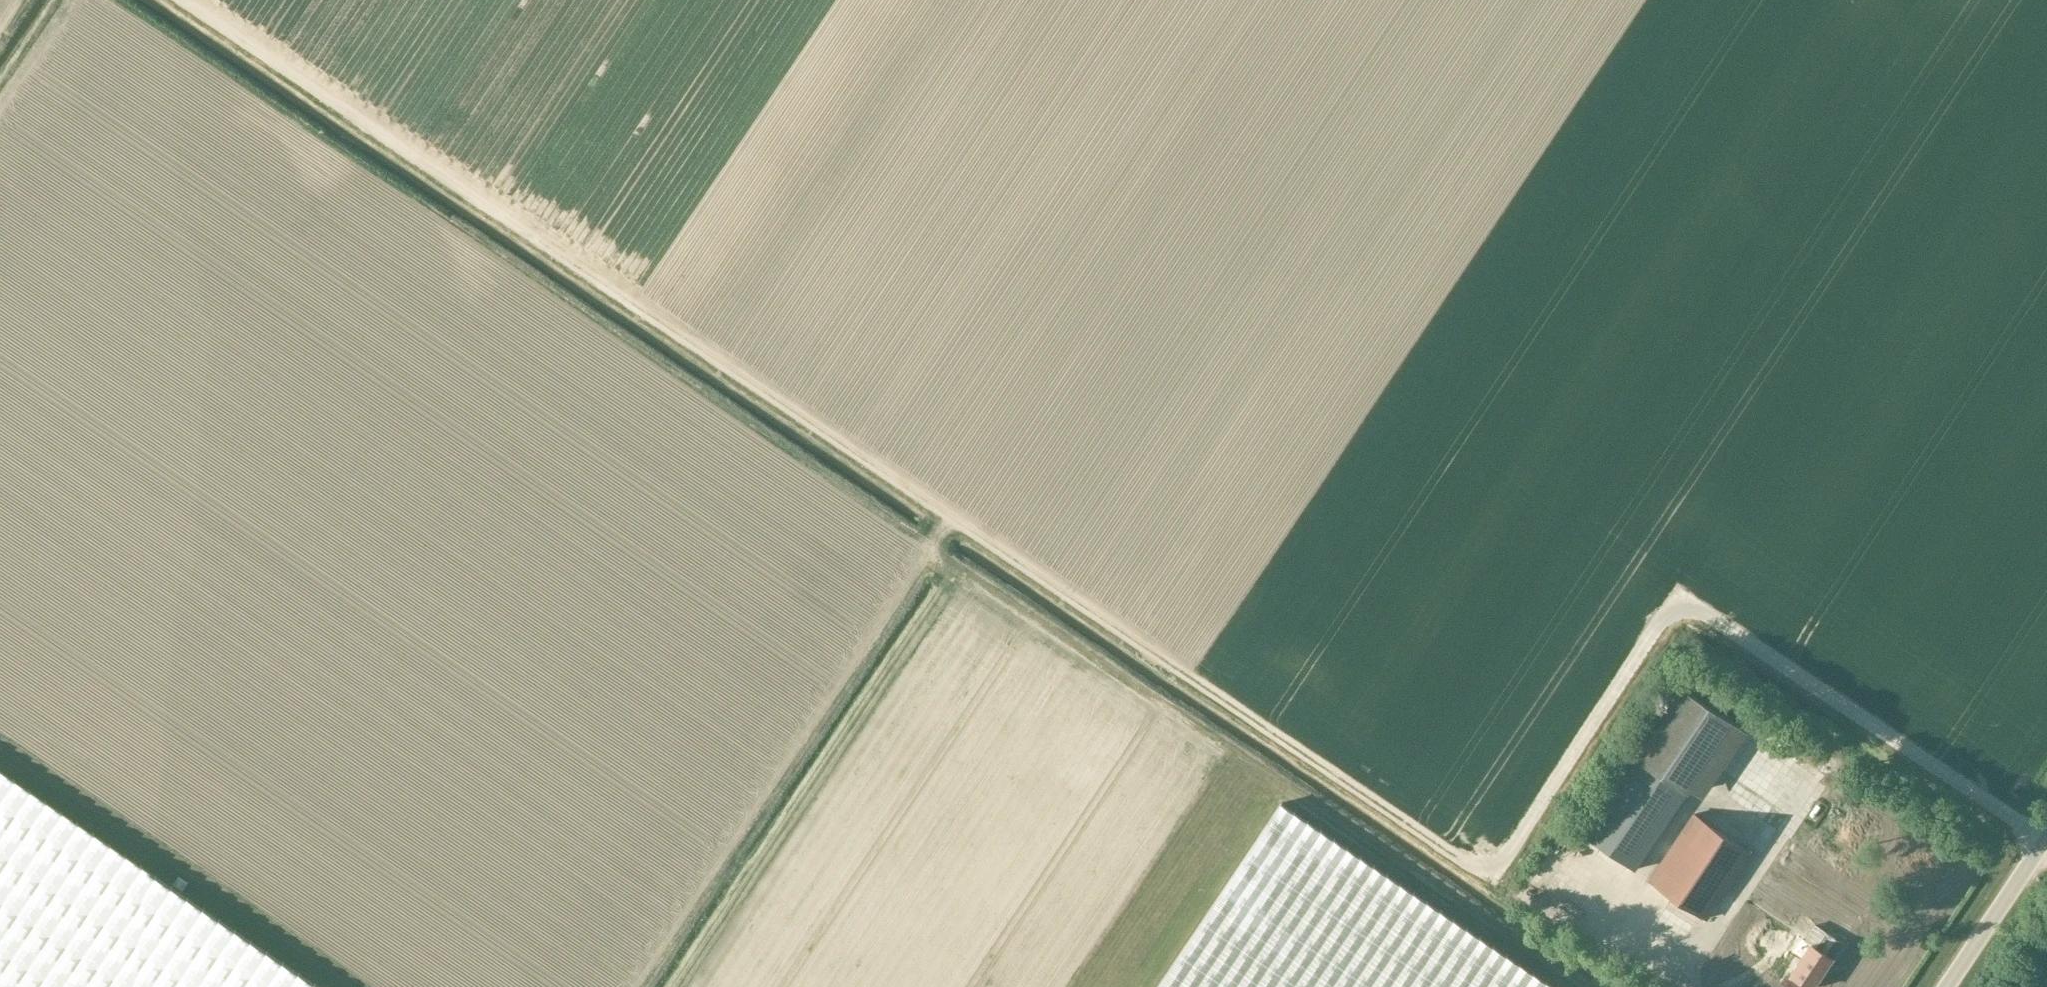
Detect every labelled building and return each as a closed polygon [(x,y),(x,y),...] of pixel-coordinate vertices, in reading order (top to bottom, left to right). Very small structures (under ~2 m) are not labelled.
[(1584,836),(1634,870),(1734,722),(1684,689),(1642,751),(1584,836)] [(0,775),(0,986),(311,986),(0,775)] [(1157,986),(1553,986),(1280,804),(1157,986)] [(1693,814),(1649,880),(1707,918),(1751,853),(1693,814)] [(1832,959),(1842,944),(1815,926),(1805,941),(1810,945),(1790,975),(1808,986),(1813,986),(1832,959)]
